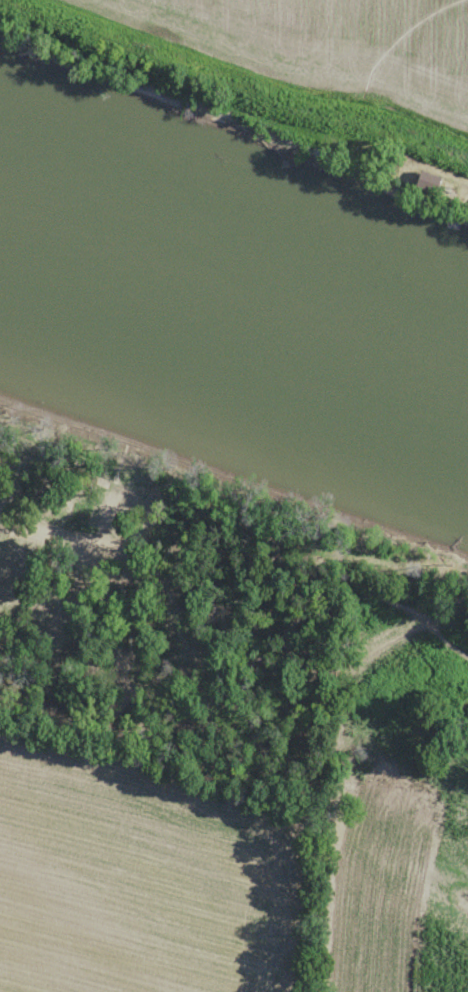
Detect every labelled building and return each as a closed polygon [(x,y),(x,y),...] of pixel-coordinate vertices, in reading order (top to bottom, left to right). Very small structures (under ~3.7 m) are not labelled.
[(451,183),(438,174),(430,185),(443,194),(451,183)]
